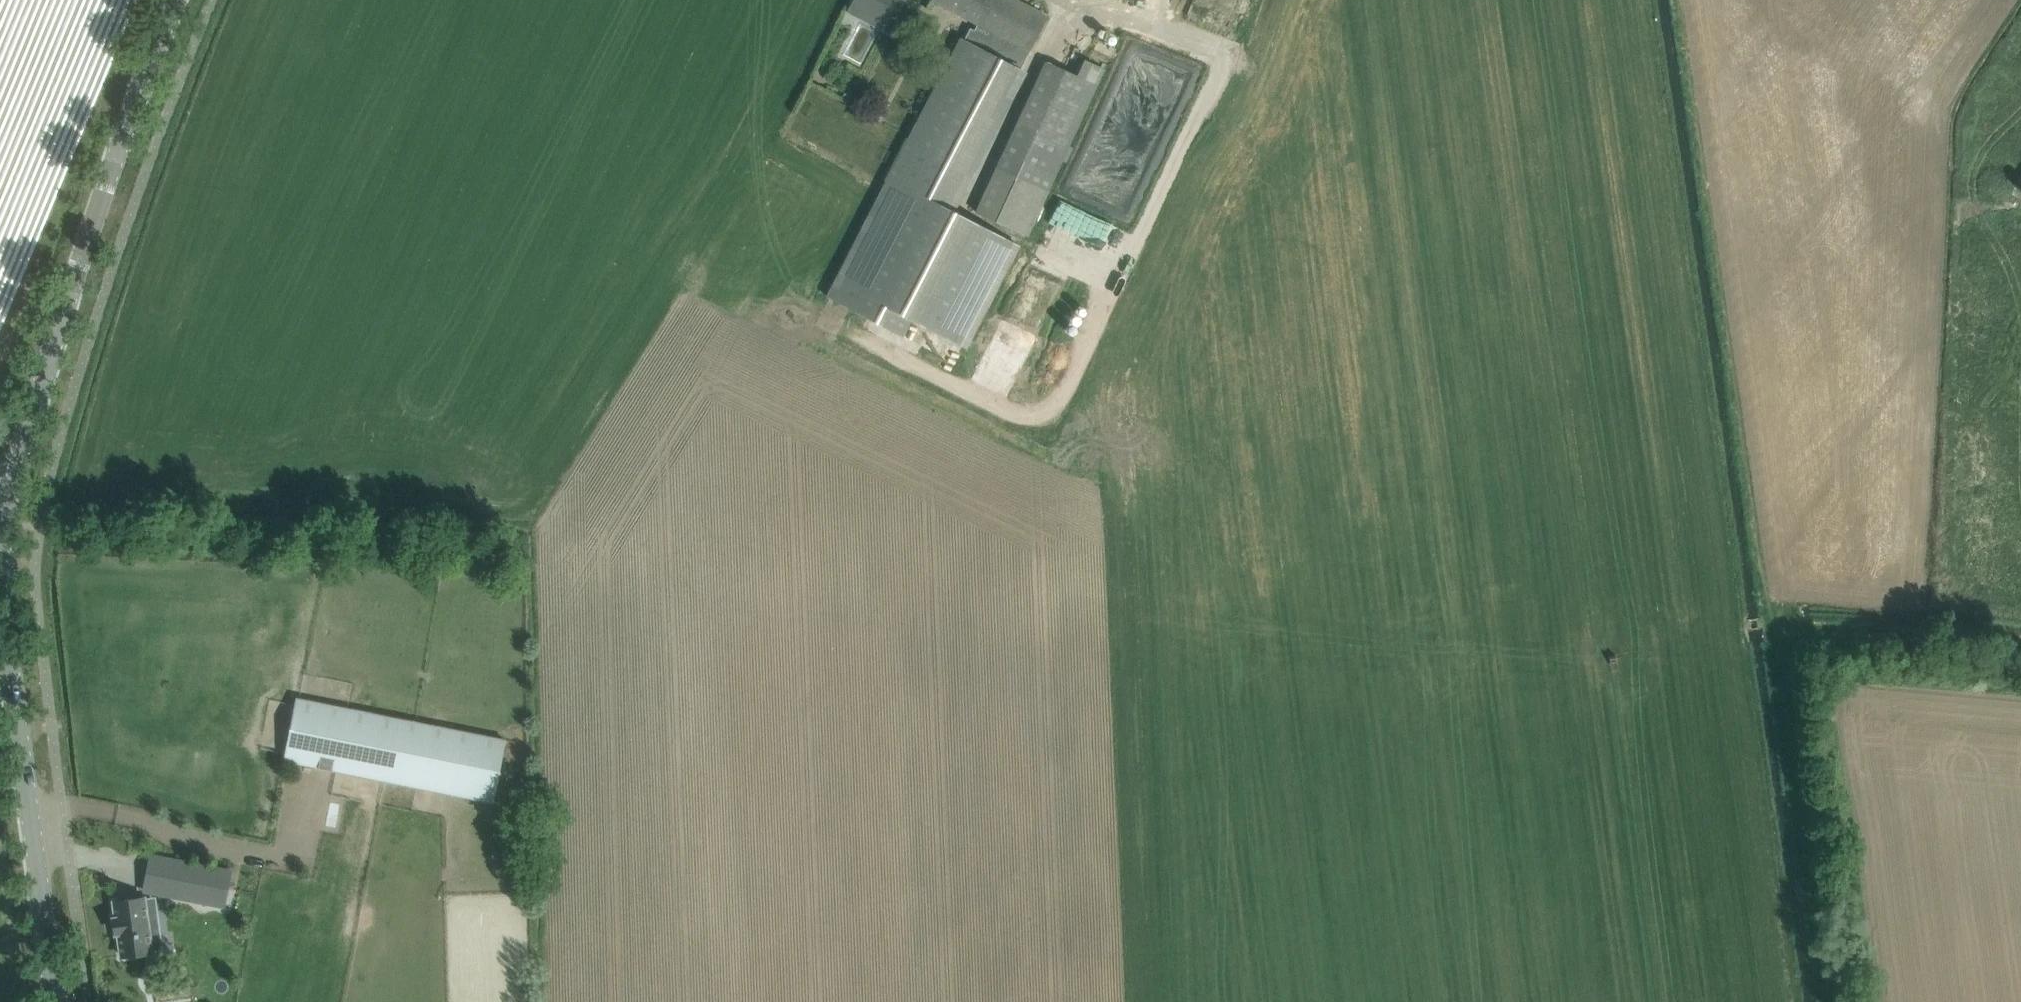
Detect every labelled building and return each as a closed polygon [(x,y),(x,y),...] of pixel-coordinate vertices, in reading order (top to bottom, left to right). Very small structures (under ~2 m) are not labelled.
[(847,9),(884,31),(903,0),(853,0),(847,9)] [(1038,34),(1047,16),(1016,0),(933,0),(1030,49),(1038,34)] [(889,181),(826,304),(903,346),(912,329),(967,357),(1021,251),(955,218),(1027,79),(960,44),(889,181)] [(1029,236),(1050,192),(1098,85),(1048,62),(998,168),(978,212),(1029,236)] [(296,698),(284,759),(297,762),(336,770),(492,801),(505,739),(296,698)] [(177,860),(170,895),(225,906),(232,871),(177,860)] [(116,918),(114,918),(116,933),(119,933),(122,956),(152,952),(150,934),(159,933),(157,913),(147,915),(144,897),(114,902),(116,918)]
